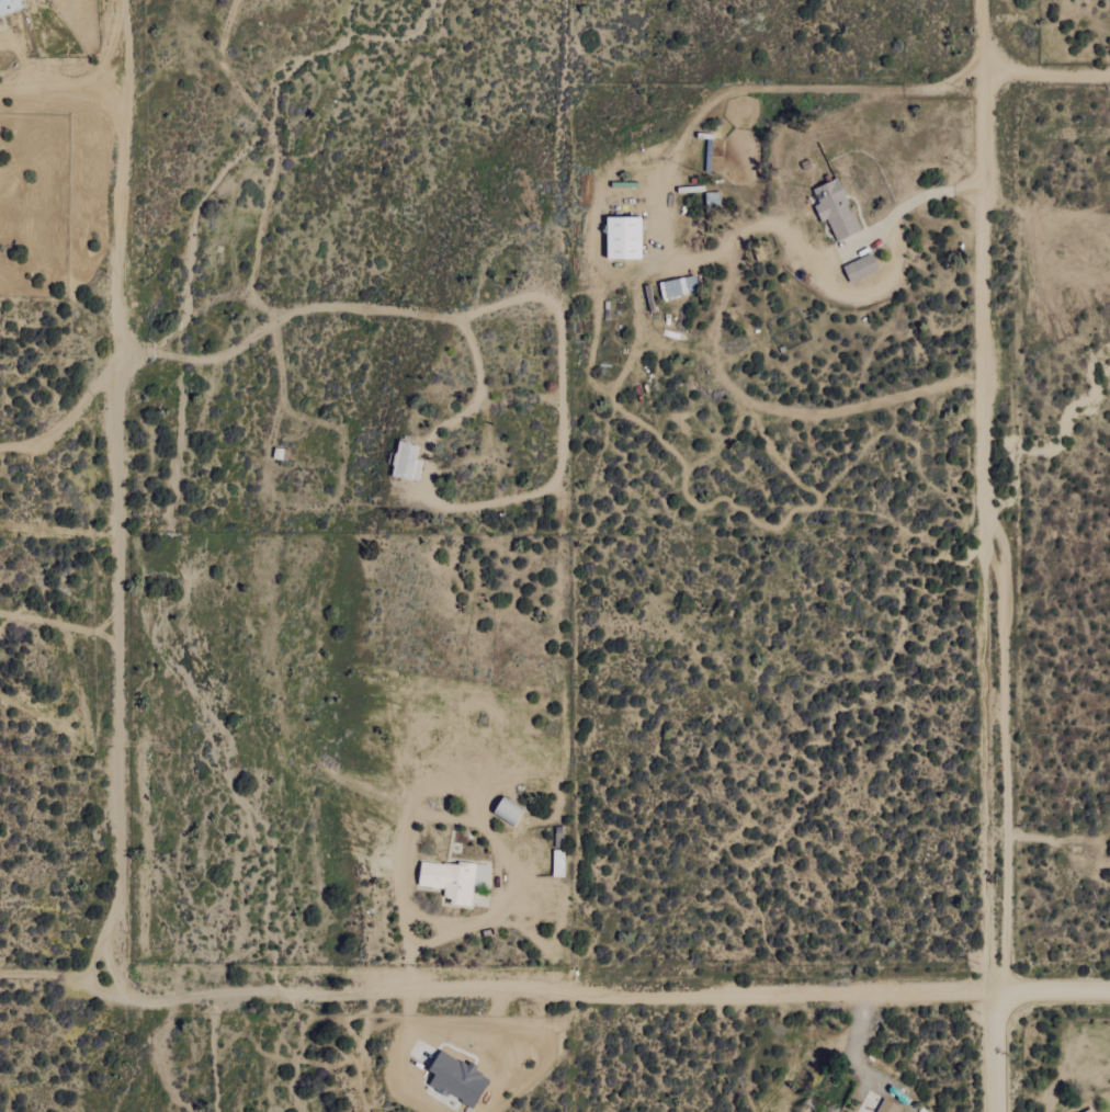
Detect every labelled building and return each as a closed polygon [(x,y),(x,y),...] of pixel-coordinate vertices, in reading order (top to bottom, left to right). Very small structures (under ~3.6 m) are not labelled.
[(22,10),(19,0),(0,0),(0,16),(22,10)] [(827,221),(837,242),(861,231),(837,179),(812,190),(819,205),(814,207),(821,223),(827,221)] [(607,260),(641,260),(640,218),(606,218),(607,260)] [(879,271),(871,254),(843,267),(850,284),(879,271)] [(698,292),(695,276),(659,284),(662,300),(698,292)] [(422,460),(417,459),(419,445),(396,442),(392,478),(419,482),(422,460)] [(563,850),(552,851),(553,878),(564,877),(563,850)] [(489,867),(421,859),(417,886),(443,889),(442,902),(471,905),(473,886),(486,888),(489,867)] [(881,1098),(876,1111),(898,1111),(900,1106),(881,1098)]
